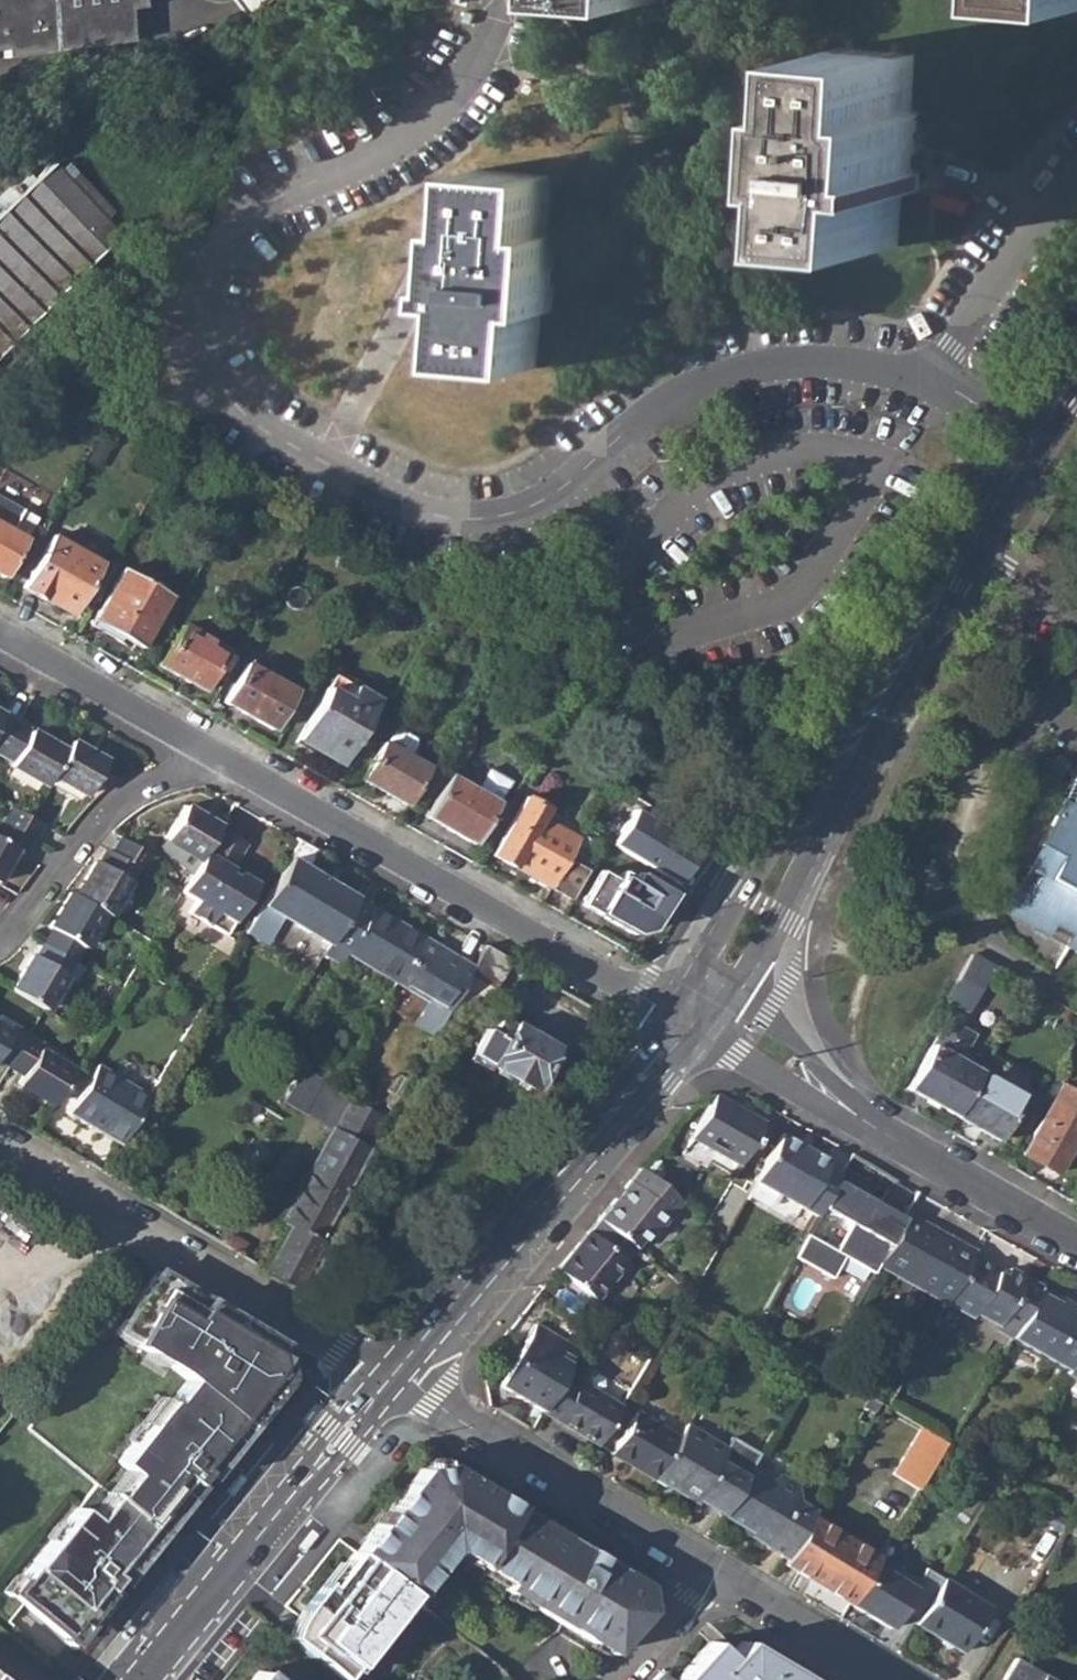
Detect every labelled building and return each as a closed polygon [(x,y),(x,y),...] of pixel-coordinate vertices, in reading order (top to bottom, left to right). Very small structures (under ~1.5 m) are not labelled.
[(8,51),(9,58),(134,41),(130,9),(144,8),(143,0),(0,0),(0,51),(8,51)] [(817,240),(891,248),(898,187),(914,188),(916,166),(911,165),(912,152),(916,112),(904,111),(910,52),(837,46),(830,105),(819,104),(815,138),(811,179),(823,180),(817,240)] [(119,234),(47,161),(0,207),(0,353),(119,234)] [(456,358),(531,367),(536,308),(547,309),(550,272),(554,232),(543,231),(548,175),(474,167),(468,224),(456,224),(451,277),(445,277),(444,299),(461,301),(456,358)] [(2,574),(34,516),(0,496),(0,573),(2,574)] [(44,592),(71,607),(98,561),(50,534),(20,585),(40,597),(44,592)] [(91,618),(140,646),(166,599),(118,572),(91,618)] [(201,689),(214,668),(218,660),(224,649),(181,625),(158,664),(201,689)] [(229,667),(218,660),(214,668),(225,673),(229,667)] [(222,700),(271,728),(292,691),(244,663),(222,700)] [(294,741),(338,766),(374,702),(350,689),(341,703),(322,692),(294,741)] [(807,716),(794,736),(801,740),(814,720),(807,716)] [(0,718),(0,755),(2,756),(18,728),(0,718)] [(14,770),(50,790),(55,779),(68,756),(18,728),(2,756),(17,764),(14,770)] [(359,778),(404,804),(424,767),(380,741),(359,778)] [(68,756),(55,779),(90,799),(109,767),(74,747),(68,756)] [(425,815),(472,842),(495,800),(448,774),(425,815)] [(1076,956),(1076,781),(1072,788),(1057,780),(1051,781),(1049,785),(1052,789),(1069,797),(1065,802),(1057,798),(992,906),(1076,956)] [(492,854),(547,886),(563,858),(575,837),(539,816),(545,807),(525,795),(492,854)] [(169,840),(172,843),(202,860),(221,828),(187,809),(169,840)] [(8,826),(37,842),(44,828),(16,812),(8,826)] [(0,886),(19,853),(29,857),(37,842),(8,826),(0,841),(0,886)] [(259,886),(243,876),(239,881),(231,876),(234,871),(249,846),(221,828),(202,860),(194,872),(182,893),(199,903),(192,917),(228,939),(259,886)] [(142,869),(146,872),(155,856),(128,840),(119,855),(142,869)] [(170,859),(194,872),(202,860),(172,843),(168,849),(170,859)] [(107,913),(113,917),(142,869),(119,855),(113,852),(105,864),(101,862),(80,896),(107,913)] [(547,886),(568,898),(584,870),(563,858),(547,886)] [(263,905),(329,944),(357,898),(291,859),(263,905)] [(243,876),(234,871),(231,876),(239,881),(243,876)] [(578,904),(630,934),(646,929),(668,892),(635,873),(630,881),(616,872),(611,880),(597,871),(578,904)] [(51,944),(79,961),(107,913),(80,896),(75,894),(56,926),(60,928),(51,944)] [(345,951),(394,980),(421,936),(357,898),(329,944),(323,954),(338,963),(345,951)] [(420,1012),(440,1024),(469,973),(472,967),(421,936),(394,980),(427,999),(420,1012)] [(50,1009),(70,977),(80,983),(89,967),(79,961),(51,944),(43,958),(39,955),(18,989),(50,1009)] [(472,967),(469,973),(491,986),(506,959),(484,946),(472,967)] [(943,998),(965,1011),(992,965),(969,952),(943,998)] [(492,1064),(532,1085),(554,1043),(502,1017),(493,1032),(485,1028),(469,1058),(489,1069),(492,1064)] [(905,1087),(952,1115),(977,1072),(978,1070),(958,1058),(972,1035),(947,1020),(944,1021),(905,1087)] [(13,1066),(31,1036),(17,1028),(14,1032),(0,1024),(0,1058),(13,1066)] [(21,1084),(56,1105),(77,1070),(42,1049),(45,1044),(31,1036),(13,1066),(26,1074),(21,1084)] [(68,1113),(119,1144),(155,1083),(131,1069),(124,1081),(96,1065),(68,1113)] [(952,1115),(995,1139),(1020,1096),(977,1072),(952,1115)] [(1053,1172),(1076,1130),(1076,1092),(1060,1083),(1020,1153),(1053,1172)] [(694,1139),(743,1167),(753,1147),(757,1149),(760,1142),(757,1140),(765,1124),(718,1096),(694,1139)] [(265,1270),(294,1288),(376,1141),(387,1120),(352,1101),(282,1219),(289,1223),(265,1270)] [(834,1162),(787,1135),(759,1183),(783,1196),(806,1209),(821,1217),(844,1177),(831,1170),(834,1162)] [(601,1218),(638,1249),(652,1231),(659,1236),(685,1203),(643,1168),(601,1218)] [(783,1196),(759,1183),(751,1197),(771,1208),(777,1207),(783,1196)] [(881,1268),(948,1306),(976,1257),(978,1254),(911,1216),(881,1268)] [(559,1269),(598,1300),(627,1262),(589,1232),(559,1269)] [(226,1246),(233,1251),(240,1238),(233,1235),(226,1246)] [(233,1251),(241,1256),(248,1244),(240,1238),(233,1251)] [(976,1315),(1000,1327),(1002,1322),(1018,1332),(1044,1291),(1012,1272),(1008,1279),(1002,1276),(1004,1273),(976,1257),(948,1306),(972,1320),(976,1315)] [(98,1484),(6,1595),(21,1607),(67,1645),(107,1597),(102,1593),(118,1573),(123,1577),(187,1499),(182,1495),(198,1476),(203,1479),(280,1386),(282,1369),(277,1359),(281,1353),(261,1341),(265,1334),(221,1308),(171,1277),(167,1284),(157,1277),(120,1331),(136,1342),(133,1346),(187,1383),(167,1407),(164,1404),(98,1484)] [(1066,1374),(1076,1355),(1076,1309),(1044,1291),(1018,1332),(1012,1342),(1066,1374)] [(1012,1342),(1018,1332),(1002,1322),(1000,1327),(996,1333),(1012,1342)] [(499,1387),(540,1413),(561,1378),(577,1351),(535,1326),(499,1387)] [(1076,1382),(1076,1355),(1066,1374),(1065,1375),(1076,1382)] [(577,1387),(561,1378),(540,1413),(597,1448),(621,1408),(579,1383),(577,1387)] [(654,1480),(680,1436),(638,1412),(612,1454),(654,1480)] [(697,1500),(723,1515),(748,1473),(759,1453),(731,1436),(725,1446),(688,1424),(680,1436),(654,1480),(666,1487),(670,1480),(679,1482),(686,1491),(697,1496),(697,1500)] [(895,1473),(921,1489),(948,1446),(950,1442),(924,1427),(895,1473)] [(451,1554),(445,1465),(432,1465),(423,1468),(367,1536),(378,1545),(368,1559),(408,1591),(412,1594),(444,1555),(451,1554)] [(445,1465),(451,1554),(478,1569),(521,1510),(445,1465)] [(767,1485),(748,1473),(723,1515),(752,1532),(750,1537),(786,1559),(812,1516),(814,1513),(794,1502),(797,1497),(797,1487),(782,1478),(767,1485)] [(229,1497),(243,1480),(236,1475),(223,1492),(229,1497)] [(521,1510),(478,1569),(505,1585),(501,1593),(556,1625),(553,1632),(601,1661),(648,1611),(645,1585),(521,1510)] [(784,1563),(851,1603),(880,1556),(812,1516),(786,1559),(784,1563)] [(304,1552),(318,1535),(311,1529),(297,1546),(304,1552)] [(356,1549),(368,1559),(378,1545),(367,1536),(356,1549)] [(356,1549),(287,1635),(337,1678),(408,1591),(368,1559),(356,1549)] [(920,1620),(945,1578),(927,1568),(921,1579),(880,1556),(851,1603),(893,1628),(902,1611),(920,1620)] [(916,1627),(964,1655),(992,1608),(945,1578),(920,1620),(916,1627)] [(743,1637),(727,1653),(714,1668),(725,1679),(813,1679),(743,1637)] [(714,1668),(727,1653),(711,1639),(673,1678),(676,1679),(725,1679),(714,1668)] [(1019,1662),(1008,1679),(1048,1679),(1019,1662)] [(673,1678),(661,1668),(649,1679),(676,1679),(673,1678)] [(260,1669),(251,1679),(274,1679),(260,1669)]
